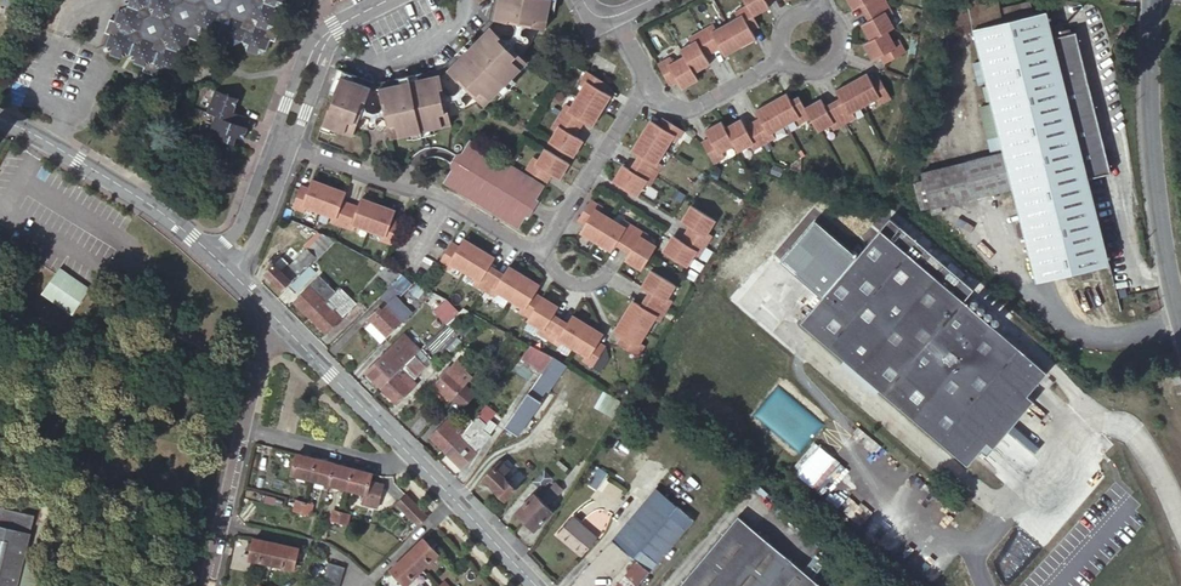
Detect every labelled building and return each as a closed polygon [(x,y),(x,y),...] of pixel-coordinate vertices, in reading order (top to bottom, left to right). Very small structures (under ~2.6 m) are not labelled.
[(288,31),(285,30),(289,18),(285,10),(293,6),(295,0),(130,0),(129,3),(133,11),(125,15),(121,26),(116,25),(111,38),(116,40),(112,50),(117,60),(129,64),(138,60),(143,69),(154,73),(152,77),(165,82),(166,77),(179,82),(188,77),(192,67),(188,59),(196,55),(200,44),(206,46),(208,38),(219,42),(228,38),(233,48),(243,51),(253,46),(258,57),(267,60),(276,54),(280,43),(283,44),(288,31)] [(493,2),(488,23),(474,40),(455,65),(445,78),(421,80),(392,84),(375,86),(352,77),(337,72),(328,95),(335,98),(342,81),(370,92),(375,94),(382,93),(442,86),(448,85),(453,79),(491,31),(495,26),(496,18),(500,0),(493,0),(493,2)] [(496,18),(509,21),(510,19),(531,23),(531,26),(544,28),(547,12),(549,0),(500,0),(496,18)] [(552,0),(549,0),(547,12),(553,13),(556,1),(552,0)] [(654,60),(667,81),(676,77),(679,84),(696,76),(692,68),(707,60),(704,53),(720,44),(724,50),(755,34),(752,27),(760,22),(755,12),(771,4),(769,0),(748,0),(749,1),(736,8),(738,13),(716,26),(713,21),(688,34),(691,39),(679,46),(684,54),(672,59),(669,52),(654,60)] [(852,7),(857,4),(867,19),(863,23),(871,35),(865,39),(874,53),(877,51),(879,50),(883,48),(887,55),(904,44),(895,32),(891,35),(885,26),(890,22),(884,12),(890,8),(885,0),(847,0),(852,7)] [(998,9),(996,0),(980,0),(948,8),(955,33),(972,29),(1032,14),(1029,1),(998,9)] [(1135,7),(1118,6),(1118,15),(1135,15),(1135,7)] [(1032,14),(972,29),(1002,152),(920,172),(929,210),(1012,189),(1035,282),(1109,264),(1088,178),(1111,173),(1076,32),(1053,38),(1046,11),(1032,14)] [(502,94),(518,75),(528,61),(518,53),(517,55),(500,42),(501,39),(491,31),(453,79),(464,87),(465,85),(483,98),(481,101),(491,108),(502,94)] [(698,138),(711,160),(721,155),(718,148),(732,140),(736,147),(749,140),(752,145),(773,133),(771,128),(797,115),(800,120),(810,114),(817,128),(830,122),(833,127),(858,114),(855,108),(880,95),(883,100),(893,94),(882,74),(875,78),(871,70),(840,87),(844,95),(826,104),(822,97),(805,106),(799,94),(791,98),(787,90),(755,107),(759,116),(744,125),(739,116),(724,124),(721,119),(704,128),(707,133),(698,138)] [(602,91),(606,84),(587,72),(579,84),(584,86),(571,106),(567,104),(552,129),(556,132),(549,143),(571,157),(581,141),(574,136),(584,120),(591,124),(609,96),(602,91)] [(523,79),(518,75),(502,94),(508,98),(523,79)] [(342,81),(335,98),(325,127),(337,132),(352,138),(356,127),(354,125),(362,103),(365,104),(370,92),(342,81)] [(406,139),(431,136),(447,134),(446,122),(442,123),(439,100),(443,100),(442,86),(382,93),(383,107),(386,107),(389,129),(386,129),(387,141),(406,139)] [(227,124),(252,134),(256,124),(246,120),(250,108),(227,99),(218,121),(227,124)] [(680,130),(663,120),(659,127),(651,122),(633,151),(640,157),(631,171),(623,167),(614,182),(635,195),(641,185),(646,187),(661,163),(656,159),(669,139),(673,142),(681,130),(680,130)] [(257,136),(252,134),(227,124),(223,135),(227,137),(224,145),(243,152),(246,144),(253,147),(257,136)] [(334,138),(337,132),(325,127),(322,133),(334,138)] [(431,143),(431,136),(406,139),(406,146),(431,143)] [(538,198),(543,189),(469,143),(443,184),(518,230),(524,220),(526,221),(539,199),(538,198)] [(557,179),(566,164),(544,151),(538,161),(533,159),(526,171),(545,183),(550,176),(557,179)] [(309,190),(300,186),(292,208),(305,213),(307,208),(331,217),(329,222),(355,232),(357,227),(381,236),(379,241),(392,246),(400,224),(391,220),(393,214),(362,202),(359,208),(340,201),(343,195),(312,183),(309,190)] [(643,268),(656,247),(645,241),(649,235),(624,220),(621,225),(600,212),(603,207),(591,199),(579,219),(586,223),(582,230),(612,249),(616,242),(632,251),(627,258),(643,268)] [(689,229),(709,241),(717,228),(712,226),(718,216),(695,202),(687,216),(694,221),(689,229)] [(942,213),(941,207),(929,210),(931,216),(942,213)] [(800,323),(966,465),(1046,372),(962,301),(972,290),(960,279),(946,268),(889,219),(800,323)] [(701,255),(709,241),(689,229),(684,239),(676,234),(668,248),(691,262),(696,252),(701,255)] [(337,240),(319,232),(288,263),(280,255),(276,259),(265,269),(264,270),(281,287),(314,255),(317,258),(327,249),(337,240)] [(459,247),(451,242),(439,262),(452,269),(454,266),(475,278),(473,282),(498,297),(501,294),(521,306),(519,310),(531,317),(531,318),(541,325),(539,329),(564,344),(566,340),(587,352),(585,356),(598,364),(609,345),(601,340),(604,333),(574,316),(570,322),(555,313),(559,306),(535,292),(539,286),(508,269),(505,274),(490,264),(493,259),(463,241),(459,247)] [(271,253),(260,264),(265,269),(276,259),(271,253)] [(964,275),(950,263),(946,268),(960,279),(964,275)] [(310,265),(287,289),(293,295),(316,271),(310,265)] [(401,276),(402,275),(385,267),(378,274),(390,287),(401,276)] [(73,315),(90,289),(59,270),(55,275),(42,295),(73,315)] [(670,295),(676,286),(653,272),(645,285),(653,289),(644,305),(636,300),(617,331),(625,336),(621,342),(640,354),(647,344),(643,340),(656,318),(661,320),(674,298),(670,295)] [(310,318),(336,291),(321,275),(294,301),(310,318)] [(407,282),(401,276),(390,287),(400,297),(392,305),(390,303),(371,322),(373,325),(386,338),(418,307),(400,289),(407,282)] [(356,301),(342,286),(336,291),(310,318),(324,332),(356,301)] [(441,297),(433,292),(425,299),(434,309),(443,299),(441,297)] [(469,312),(463,308),(447,323),(453,328),(469,312)] [(369,330),(382,342),(386,338),(373,325),(369,330)] [(401,336),(365,372),(381,389),(416,354),(418,352),(401,336)] [(552,358),(531,346),(513,368),(523,375),(526,371),(537,379),(552,358)] [(432,360),(421,349),(418,352),(416,354),(427,366),(432,360)] [(482,366),(487,360),(480,353),(474,359),(482,366)] [(416,354),(381,389),(396,404),(415,385),(412,381),(427,366),(416,354)] [(433,385),(450,401),(453,398),(466,383),(473,375),(466,369),(467,367),(458,358),(433,385)] [(543,390),(562,364),(552,358),(537,379),(533,384),(543,390)] [(1178,372),(1171,373),(1175,385),(1180,384),(1180,382),(1178,372)] [(477,393),(466,383),(453,398),(463,407),(477,393)] [(525,397),(501,430),(514,438),(537,405),(534,403),(541,393),(531,387),(525,397)] [(594,408),(610,416),(618,401),(603,393),(594,408)] [(495,411),(485,403),(477,413),(487,421),(495,411)] [(443,451),(445,453),(459,467),(478,448),(485,439),(478,433),(483,427),(487,421),(477,413),(456,438),(456,439),(443,451)] [(428,436),(443,451),(456,439),(449,433),(455,425),(447,417),(428,436)] [(478,433),(485,439),(490,433),(483,427),(478,433)] [(814,443),(791,470),(807,484),(831,457),(814,443)] [(305,456),(298,454),(293,476),(311,480),(316,459),(310,458),(305,456)] [(501,476),(513,488),(526,475),(507,456),(500,463),(507,470),(501,476)] [(329,485),(335,464),(329,462),(324,461),(316,459),(311,480),(329,485)] [(501,500),(513,488),(501,476),(507,470),(500,463),(498,462),(482,477),(490,486),(488,487),(501,500)] [(348,489),(354,469),(348,467),(342,466),(335,464),(329,485),(348,489)] [(596,487),(606,472),(598,466),(588,481),(596,487)] [(372,474),(366,472),(360,471),(354,469),(348,489),(366,494),(375,496),(370,512),(384,515),(390,492),(377,489),(379,481),(370,479),(372,474)] [(539,488),(547,478),(542,473),(533,482),(539,488)] [(411,491),(432,513),(440,505),(419,483),(411,491)] [(549,498),(558,488),(555,485),(546,495),(549,498)] [(562,493),(558,488),(549,498),(553,502),(562,493)] [(614,585),(639,585),(694,521),(656,488),(612,539),(636,561),(614,585)] [(418,528),(428,518),(404,496),(395,506),(418,528)] [(515,515),(524,523),(542,504),(533,496),(515,515)] [(542,504),(547,508),(553,502),(549,498),(542,504)] [(302,513),(305,504),(296,501),(294,511),(302,513)] [(312,505),(305,504),(302,513),(310,514),(312,505)] [(542,504),(524,523),(532,532),(551,513),(547,508),(542,504)] [(18,554),(23,530),(27,513),(0,507),(0,585),(12,585),(18,554)] [(339,521),(342,512),(334,510),(332,520),(339,521)] [(349,514),(342,512),(339,521),(347,523),(349,514)] [(581,554),(596,535),(572,515),(557,534),(581,554)] [(807,576),(737,515),(676,585),(799,585),(807,576)] [(439,554),(424,538),(407,554),(422,570),(439,554)] [(274,544),(253,539),(247,561),(270,566),(274,544)] [(292,570),(297,550),(274,544),(270,566),(292,570)] [(18,554),(12,585),(32,585),(37,558),(18,554)] [(422,570),(407,554),(391,570),(406,585),(422,570)] [(329,563),(327,571),(342,576),(344,568),(329,563)] [(324,580),(340,584),(342,576),(327,571),(324,580)] [(807,576),(799,585),(820,585),(807,576)]
